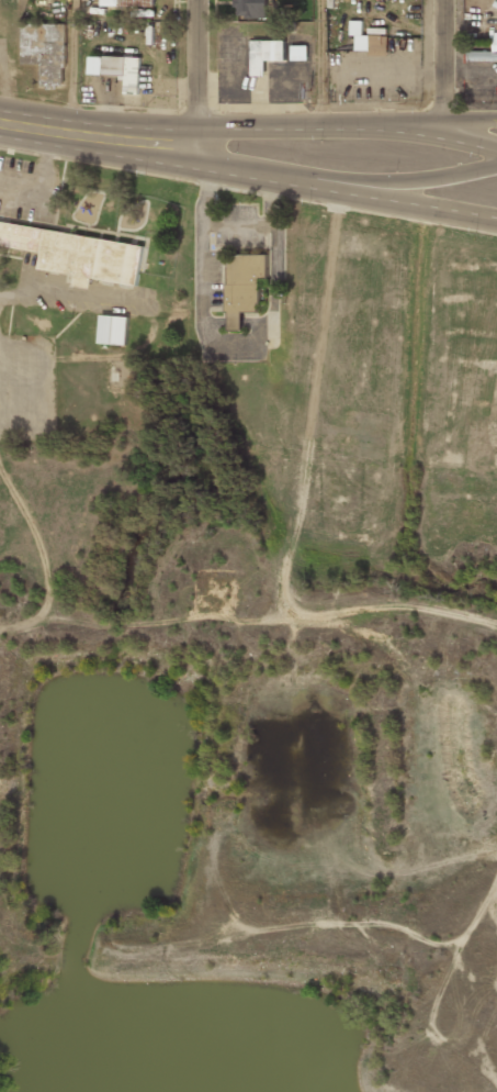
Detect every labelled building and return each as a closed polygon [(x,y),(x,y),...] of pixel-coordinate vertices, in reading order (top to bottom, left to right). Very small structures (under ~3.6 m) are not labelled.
[(267,0),(236,0),(236,19),(267,19),(267,0)] [(66,24),(20,23),(20,65),(41,65),(41,87),(66,87),(66,24)] [(494,35),(494,52),(466,52),(466,63),(496,63),(496,35),(494,35)] [(386,53),(386,38),(370,38),(370,53),(386,53)] [(285,62),(285,41),(251,41),(251,76),(264,76),(264,62),(285,62)] [(291,60),(307,61),(307,46),(291,46),(291,60)] [(89,75),(125,76),(124,93),(139,94),(142,58),(90,55),(89,75)] [(0,223),(0,247),(39,253),(36,270),(74,276),(72,286),(89,289),(90,280),(137,287),(144,245),(0,223)] [(228,255),(227,331),(241,331),(241,313),(263,313),(264,256),(228,255)] [(99,345),(128,345),(128,316),(99,316),(99,345)]
